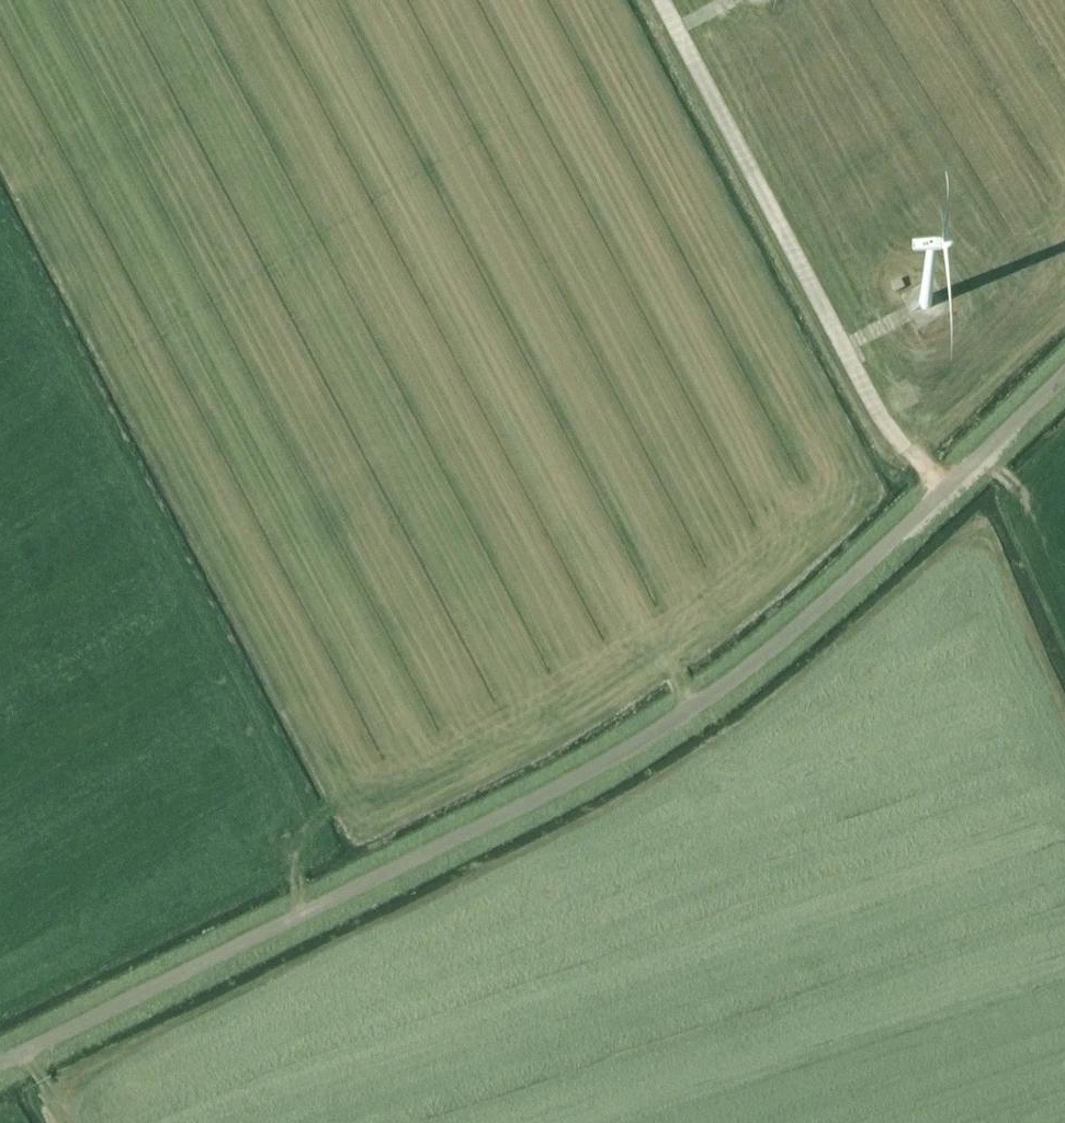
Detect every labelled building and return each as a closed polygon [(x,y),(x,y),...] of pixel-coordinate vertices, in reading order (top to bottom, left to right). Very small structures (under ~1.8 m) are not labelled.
[(928,297),(927,296),(926,296),(925,296),(924,296),(923,296),(922,297),(921,297),(920,298),(920,299),(919,300),(918,301),(918,302),(918,303),(918,304),(919,305),(919,306),(920,307),(920,308),(921,309),(922,309),(923,309),(924,310),(925,310),(927,309),(928,309),(929,308),(930,307),(931,306),(931,305),(931,304),(931,303),(931,302),(931,301),(931,300),(930,299),(930,298),(929,297),(928,297)]
